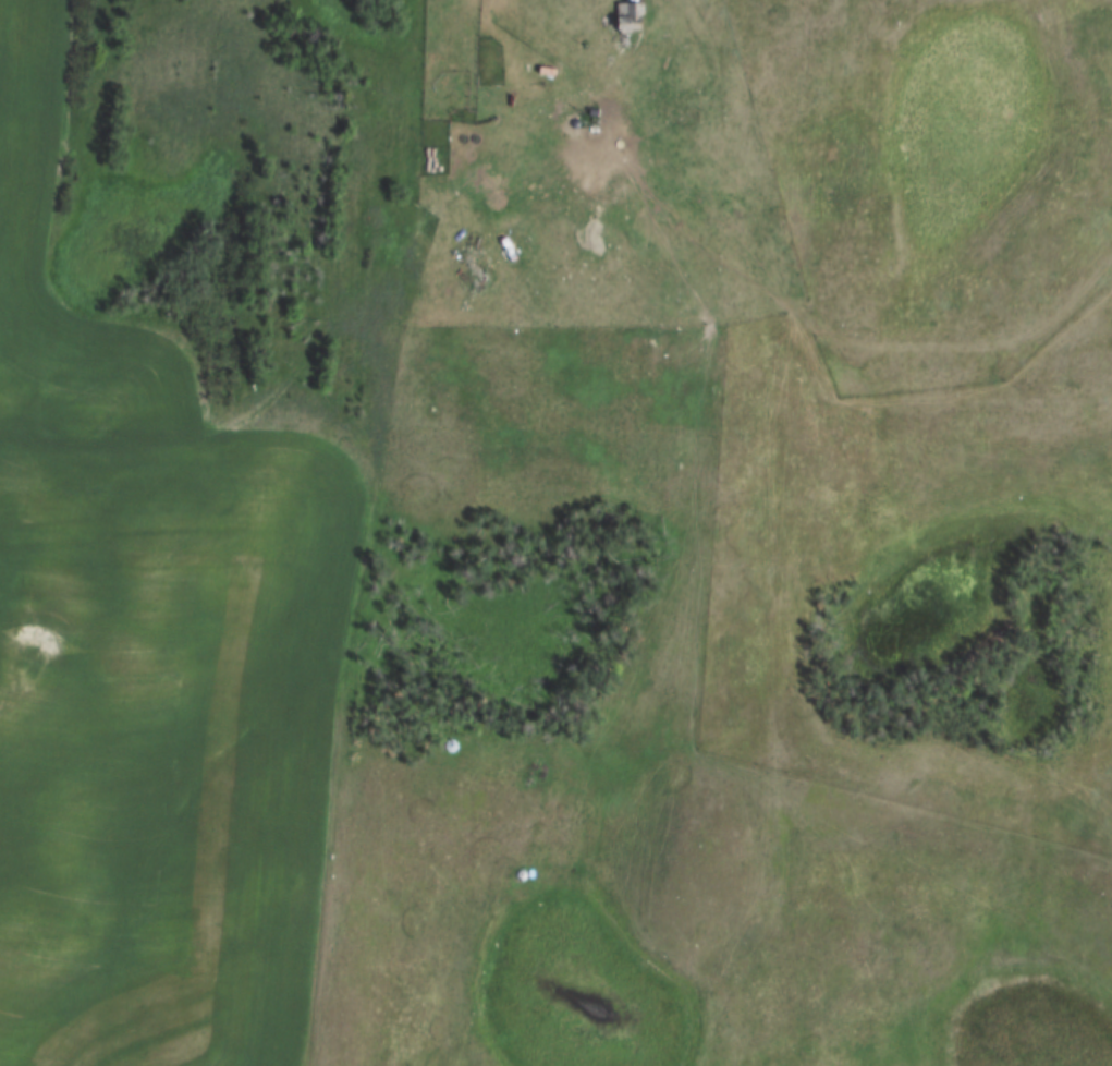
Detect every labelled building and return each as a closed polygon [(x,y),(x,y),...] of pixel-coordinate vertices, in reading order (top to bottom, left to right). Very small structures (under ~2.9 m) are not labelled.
[(637,32),(637,3),(613,3),(613,32),(637,32)]
